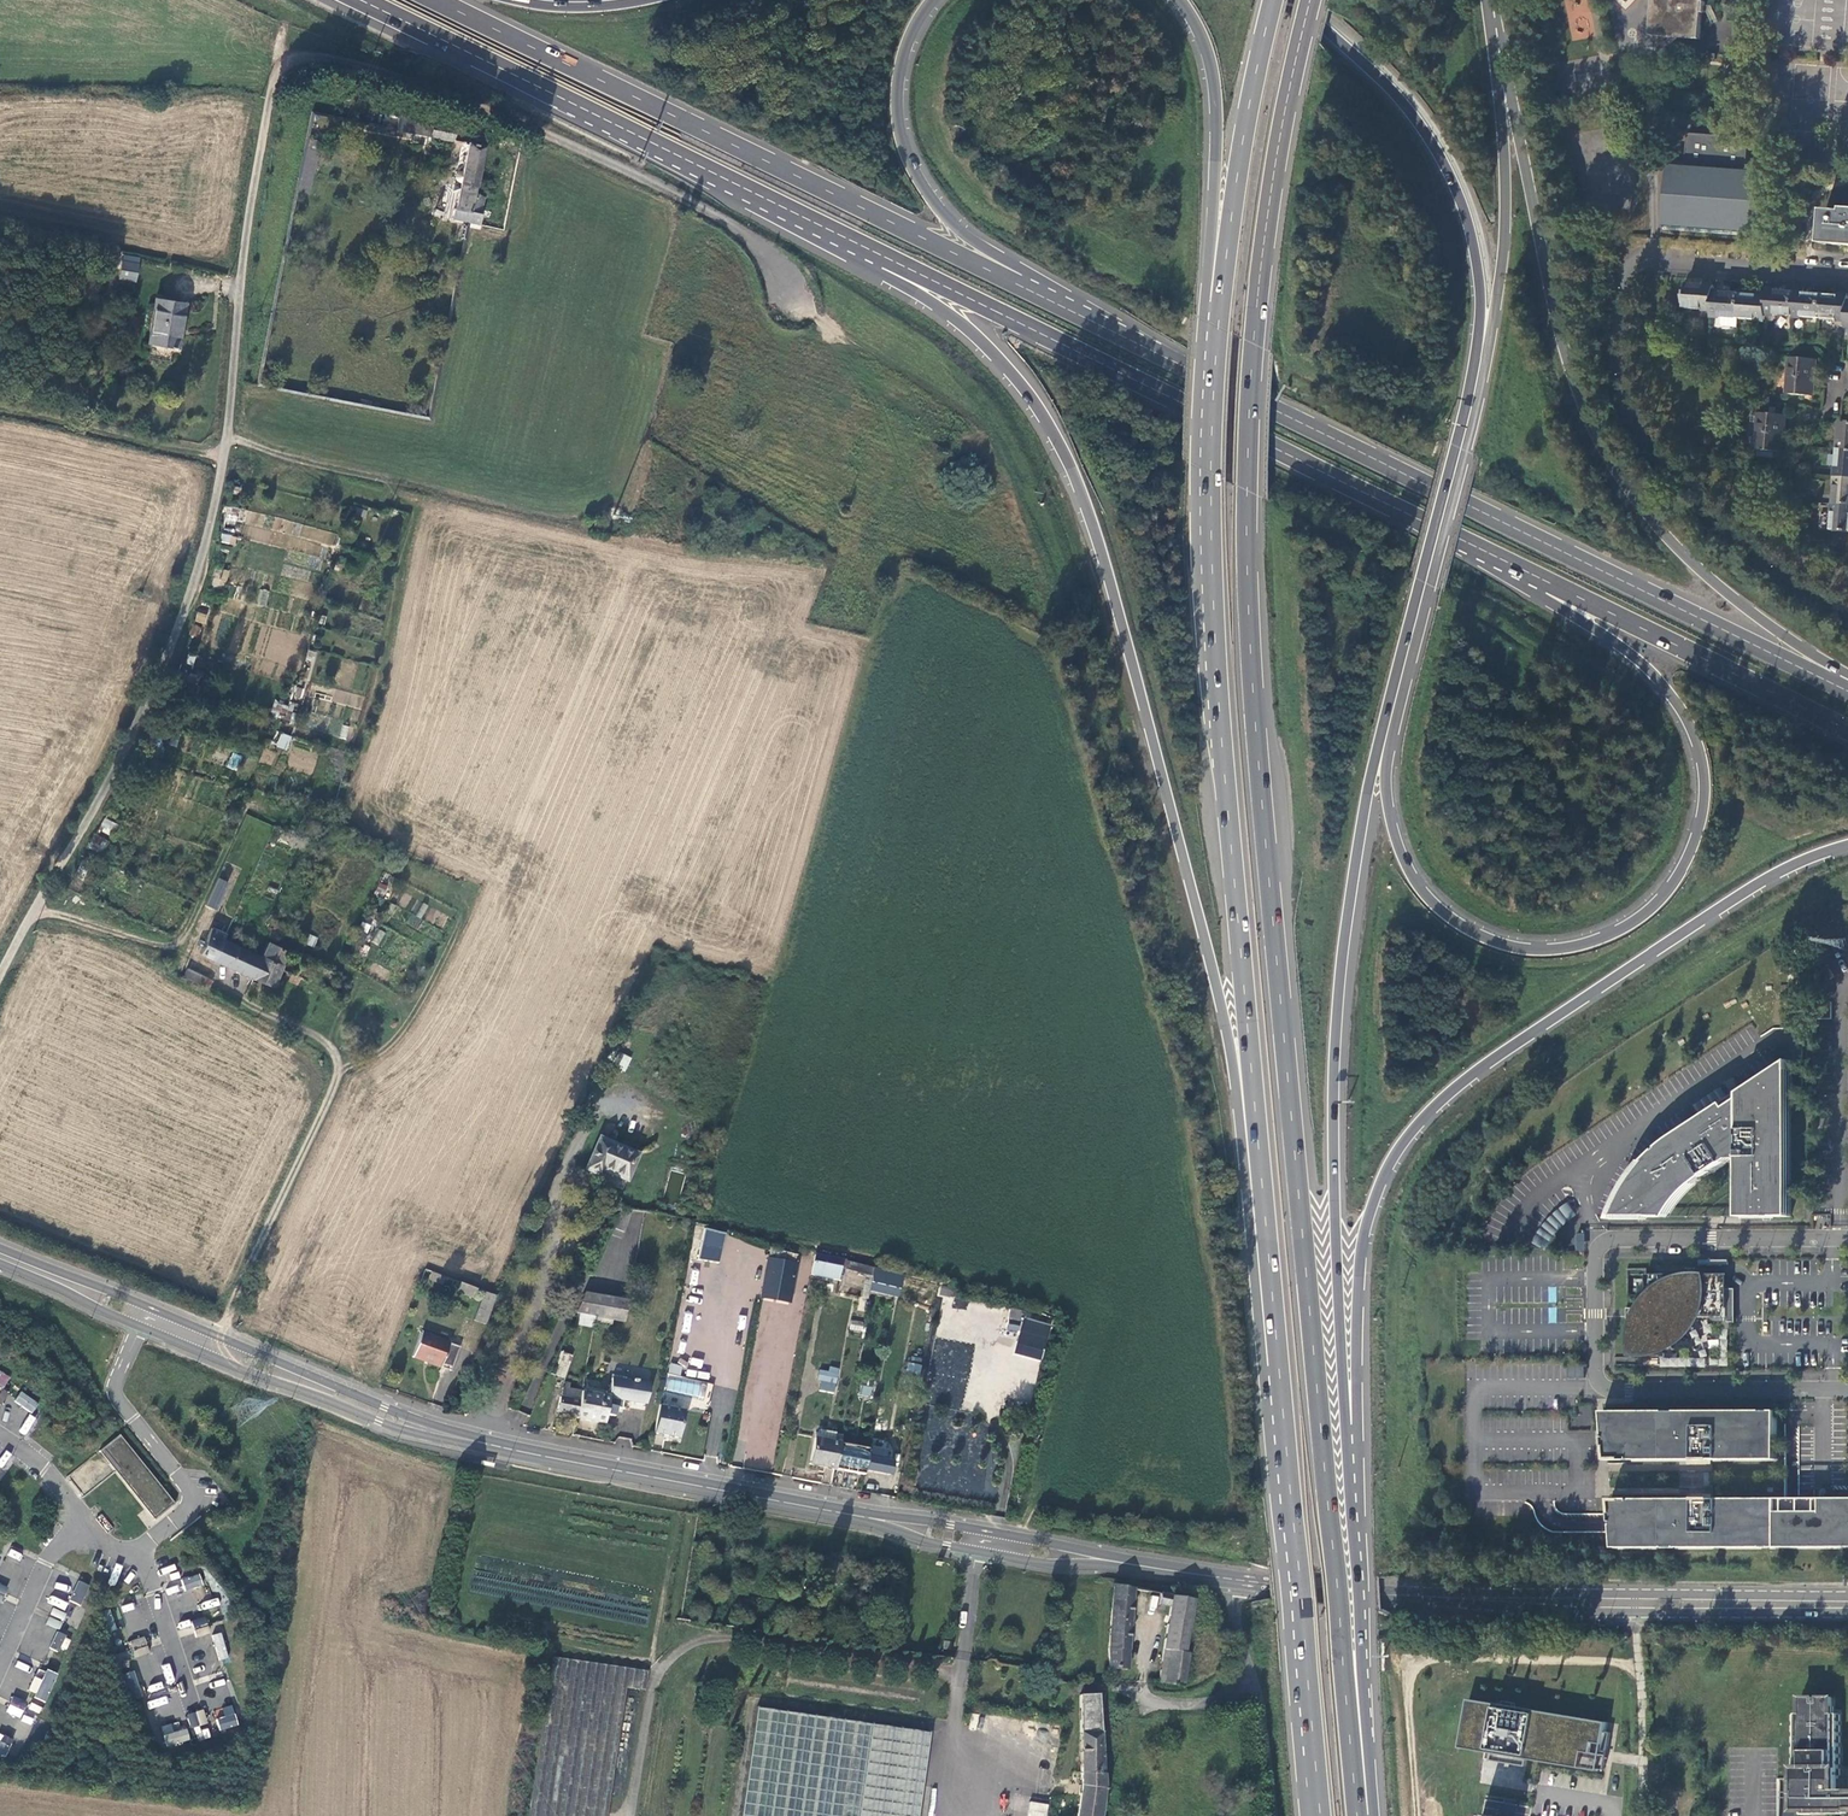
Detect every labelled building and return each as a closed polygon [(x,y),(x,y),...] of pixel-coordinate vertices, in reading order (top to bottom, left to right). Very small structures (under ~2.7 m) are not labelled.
[(1701,40),(1703,14),(1706,14),(1707,2),(1704,2),(1704,0),(1655,0),(1652,37),(1701,40)] [(398,132),(430,138),(433,122),(433,121),(401,115),(398,128),(398,132)] [(430,138),(454,142),(457,127),(433,122),(430,138)] [(1667,228),(1760,235),(1765,171),(1749,170),(1752,138),(1690,134),(1688,165),(1673,164),(1667,228)] [(476,192),(485,144),(468,142),(455,209),(454,208),(452,219),(464,222),(469,223),(481,225),(486,197),(476,192)] [(1844,209),(1844,212),(1825,210),(1822,244),(1847,246),(1847,209),(1844,209)] [(121,255),(120,280),(139,280),(139,256),(121,255)] [(1715,292),(1715,286),(1688,284),(1686,308),(1713,310),(1715,292)] [(1767,314),(1795,316),(1796,292),(1769,290),(1768,296),(1767,314)] [(1713,310),(1713,316),(1723,317),(1740,318),(1742,294),(1715,292),(1713,310)] [(1796,292),(1795,316),(1821,318),(1823,294),(1796,292)] [(1742,294),(1740,318),(1767,321),(1767,314),(1768,296),(1742,294)] [(1821,318),(1847,321),(1847,296),(1823,294),(1821,318)] [(177,350),(184,305),(158,300),(150,344),(177,350)] [(1740,318),(1723,317),(1722,324),(1724,326),(1739,327),(1740,318)] [(1786,394),(1815,396),(1818,360),(1790,357),(1786,394)] [(1755,449),(1784,452),(1786,415),(1758,413),(1755,449)] [(1839,449),(1847,450),(1847,423),(1841,422),(1839,449)] [(1839,449),(1837,476),(1847,477),(1847,450),(1839,449)] [(1837,476),(1835,503),(1847,504),(1847,477),(1837,476)] [(1835,503),(1833,530),(1847,531),(1847,504),(1835,503)] [(334,545),(336,534),(319,531),(318,542),(334,545)] [(220,544),(235,544),(235,535),(221,535),(220,544)] [(291,719),(292,705),(273,703),(272,717),(291,719)] [(286,750),(292,737),(281,732),(275,745),(286,750)] [(227,767),(236,770),(240,756),(231,753),(227,767)] [(104,818),(99,831),(111,836),(116,823),(104,818)] [(95,834),(88,846),(102,853),(108,841),(95,834)] [(216,909),(228,882),(218,878),(206,905),(216,909)] [(214,960),(223,940),(218,937),(220,932),(211,928),(199,954),(214,960)] [(260,956),(223,940),(214,960),(253,978),(260,956)] [(279,969),(287,951),(267,941),(260,956),(253,978),(272,986),(280,969),(279,969)] [(201,989),(206,977),(187,968),(181,980),(201,989)] [(300,978),(291,974),(288,980),(297,985),(300,978)] [(212,980),(206,977),(201,989),(207,992),(212,980)] [(617,1067),(625,1071),(631,1058),(623,1054),(617,1067)] [(1741,1217),(1792,1217),(1791,1094),(1791,1061),(1676,1137),(1659,1150),(1651,1157),(1642,1167),(1632,1181),(1626,1190),(1620,1202),(1614,1218),(1669,1218),(1679,1202),(1691,1189),(1702,1180),(1732,1160),(1741,1160),(1741,1217)] [(640,1156),(601,1139),(587,1171),(601,1177),(604,1171),(609,1173),(608,1175),(628,1183),(640,1156)] [(616,1229),(625,1232),(632,1214),(623,1210),(616,1229)] [(723,1252),(727,1231),(711,1228),(706,1249),(723,1252)] [(762,1299),(793,1302),(797,1260),(767,1257),(762,1299)] [(811,1274),(840,1280),(841,1281),(842,1276),(844,1268),(814,1261),(811,1274)] [(1698,1321),(1699,1318),(1729,1318),(1729,1323),(1736,1323),(1736,1306),(1736,1289),(1728,1289),(1728,1274),(1647,1275),(1647,1294),(1646,1296),(1643,1299),(1641,1301),(1639,1304),(1638,1307),(1637,1309),(1628,1309),(1628,1314),(1628,1319),(1635,1319),(1634,1322),(1633,1325),(1633,1327),(1632,1331),(1632,1333),(1631,1336),(1631,1338),(1631,1341),(1631,1344),(1632,1347),(1632,1350),(1632,1351),(1633,1354),(1633,1355),(1640,1355),(1644,1355),(1647,1355),(1651,1355),(1653,1354),(1659,1353),(1664,1351),(1674,1346),(1676,1345),(1678,1343),(1682,1341),(1684,1339),(1686,1336),(1691,1331),(1694,1328),(1695,1326),(1697,1322),(1698,1321)] [(473,1298),(476,1289),(460,1283),(457,1292),(473,1298)] [(486,1325),(497,1297),(484,1292),(474,1321),(486,1325)] [(596,1316),(624,1322),(628,1301),(585,1292),(576,1313),(580,1314),(596,1316)] [(578,1324),(594,1327),(596,1316),(580,1314),(578,1324)] [(1049,1327),(1021,1319),(1013,1346),(1041,1354),(1049,1327)] [(849,1330),(862,1332),(864,1322),(851,1320),(849,1330)] [(413,1357),(451,1371),(459,1348),(449,1344),(450,1344),(422,1333),(413,1357)] [(556,1374),(565,1378),(573,1355),(564,1352),(556,1374)] [(908,1362),(906,1371),(920,1374),(922,1365),(908,1362)] [(1586,1377),(1586,1366),(1570,1366),(1570,1377),(1586,1377)] [(835,1385),(836,1385),(839,1373),(821,1370),(819,1382),(835,1385)] [(626,1380),(613,1378),(610,1393),(607,1408),(613,1408),(615,1402),(617,1399),(623,1400),(646,1403),(650,1384),(645,1383),(641,1383),(626,1380)] [(835,1385),(819,1382),(817,1390),(833,1393),(835,1385)] [(558,1412),(576,1415),(581,1392),(569,1389),(570,1383),(566,1383),(565,1388),(563,1388),(561,1397),(561,1396),(558,1412)] [(858,1395),(871,1398),(874,1387),(861,1384),(858,1395)] [(21,1391),(14,1401),(31,1413),(39,1403),(21,1391)] [(607,1408),(610,1393),(604,1391),(603,1396),(581,1392),(576,1415),(576,1418),(604,1423),(607,1408)] [(683,1410),(660,1405),(654,1433),(678,1438),(683,1410)] [(1777,1411),(1604,1411),(1608,1460),(1777,1460),(1777,1411)] [(26,1436),(36,1417),(29,1413),(19,1432),(26,1436)] [(120,1435),(99,1452),(154,1520),(175,1504),(120,1435)] [(840,1443),(841,1436),(835,1435),(834,1441),(815,1438),(810,1464),(835,1469),(840,1443)] [(869,1449),(840,1443),(835,1469),(864,1474),(865,1470),(869,1449)] [(887,1450),(870,1446),(869,1449),(865,1470),(886,1474),(890,1475),(892,1462),(885,1460),(887,1450)] [(886,1474),(865,1470),(864,1474),(864,1477),(884,1481),(886,1474)] [(1609,1501),(1612,1524),(1613,1549),(1847,1548),(1847,1498),(1792,1498),(1609,1501)] [(186,1589),(203,1584),(199,1573),(182,1579),(186,1589)] [(78,1580),(69,1600),(81,1606),(90,1585),(78,1580)] [(1106,1650),(1106,1670),(1127,1672),(1133,1588),(1111,1585),(1106,1650)] [(1184,1654),(1192,1600),(1159,1594),(1156,1605),(1167,1608),(1156,1684),(1182,1689),(1188,1654),(1184,1654)] [(53,1608),(46,1624),(59,1630),(66,1614),(53,1608)] [(204,1617),(191,1622),(196,1637),(209,1633),(204,1617)] [(57,1632),(50,1647),(65,1654),(72,1638),(57,1632)] [(213,1635),(221,1659),(228,1657),(220,1633),(213,1635)] [(143,1637),(130,1642),(135,1658),(149,1653),(143,1637)] [(945,1641),(944,1648),(951,1649),(952,1642),(945,1641)] [(552,1656),(529,1815),(608,1815),(627,1687),(646,1690),(648,1671),(552,1656)] [(42,1679),(34,1676),(27,1693),(47,1700),(57,1672),(46,1668),(42,1679)] [(1101,1790),(1096,1695),(1076,1696),(1076,1787),(1101,1790)] [(13,1696),(6,1712),(19,1717),(26,1702),(13,1696)] [(1796,1779),(1796,1790),(1793,1790),(1793,1809),(1805,1810),(1805,1814),(1847,1814),(1847,1779),(1839,1779),(1838,1714),(1832,1714),(1832,1697),(1819,1697),(1819,1702),(1815,1702),(1815,1697),(1803,1697),(1802,1714),(1796,1714),(1796,1779)] [(1608,1734),(1603,1734),(1605,1724),(1467,1699),(1458,1747),(1489,1753),(1488,1760),(1504,1763),(1523,1767),(1525,1759),(1596,1773),(1596,1771),(1601,1772),(1608,1734)] [(27,1709),(39,1713),(42,1705),(30,1701),(27,1709)] [(220,1731),(239,1724),(232,1705),(213,1711),(220,1731)] [(755,1708),(740,1815),(916,1815),(928,1733),(755,1708)] [(202,1710),(186,1715),(191,1729),(207,1723),(202,1710)] [(167,1746),(190,1739),(187,1728),(164,1735),(167,1746)] [(6,1757),(13,1738),(0,1733),(0,1755),(6,1757)] [(1076,1787),(1072,1815),(1097,1815),(1101,1790),(1076,1787)] [(1049,1804),(1030,1800),(1027,1815),(1028,1815),(1046,1815),(1049,1804)]
